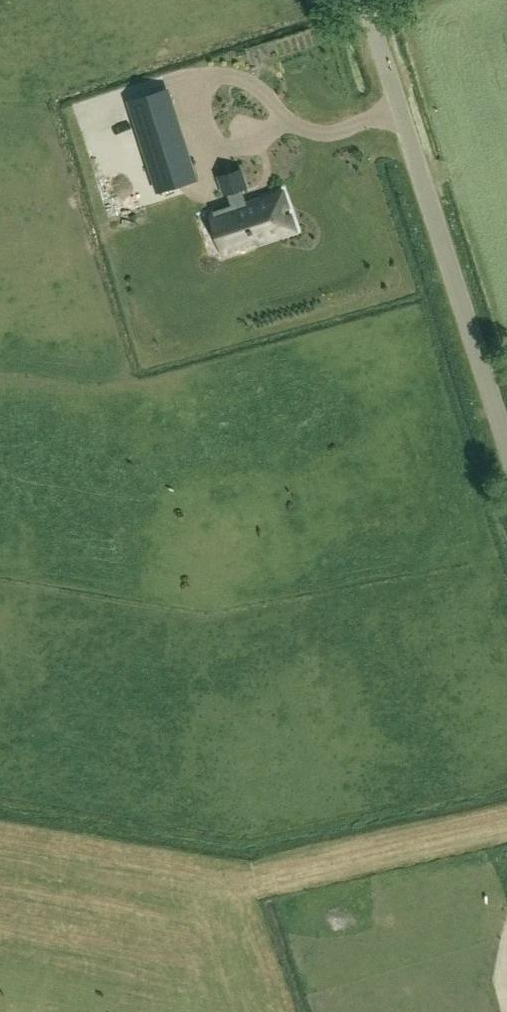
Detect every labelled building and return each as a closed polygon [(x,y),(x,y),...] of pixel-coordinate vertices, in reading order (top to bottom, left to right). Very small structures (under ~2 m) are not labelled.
[(167,90),(129,101),(157,191),(195,179),(167,90)] [(231,204),(213,210),(225,245),(255,235),(257,242),(296,229),(290,213),(284,215),(282,209),(288,208),(283,192),(259,199),(260,203),(249,207),(242,188),(247,186),(241,168),(219,176),(225,194),(228,193),(231,204)]
